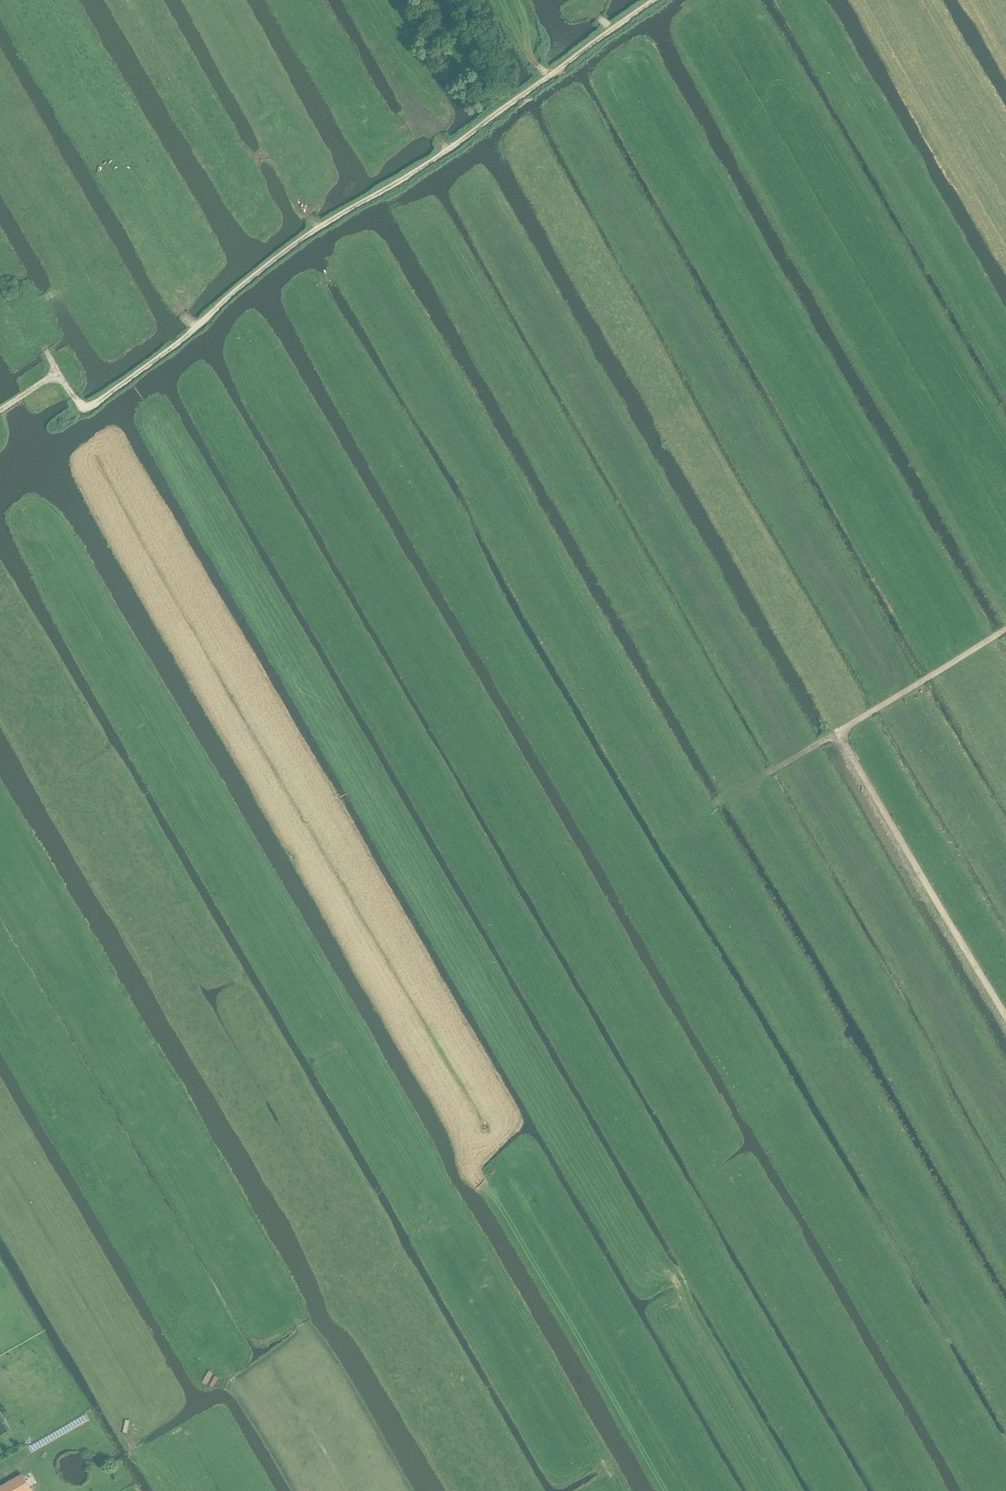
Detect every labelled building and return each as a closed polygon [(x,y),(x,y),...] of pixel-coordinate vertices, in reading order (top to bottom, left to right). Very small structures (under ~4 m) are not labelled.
[(0,1487),(0,1490),(28,1490),(30,1490),(22,1474),(0,1487)]
